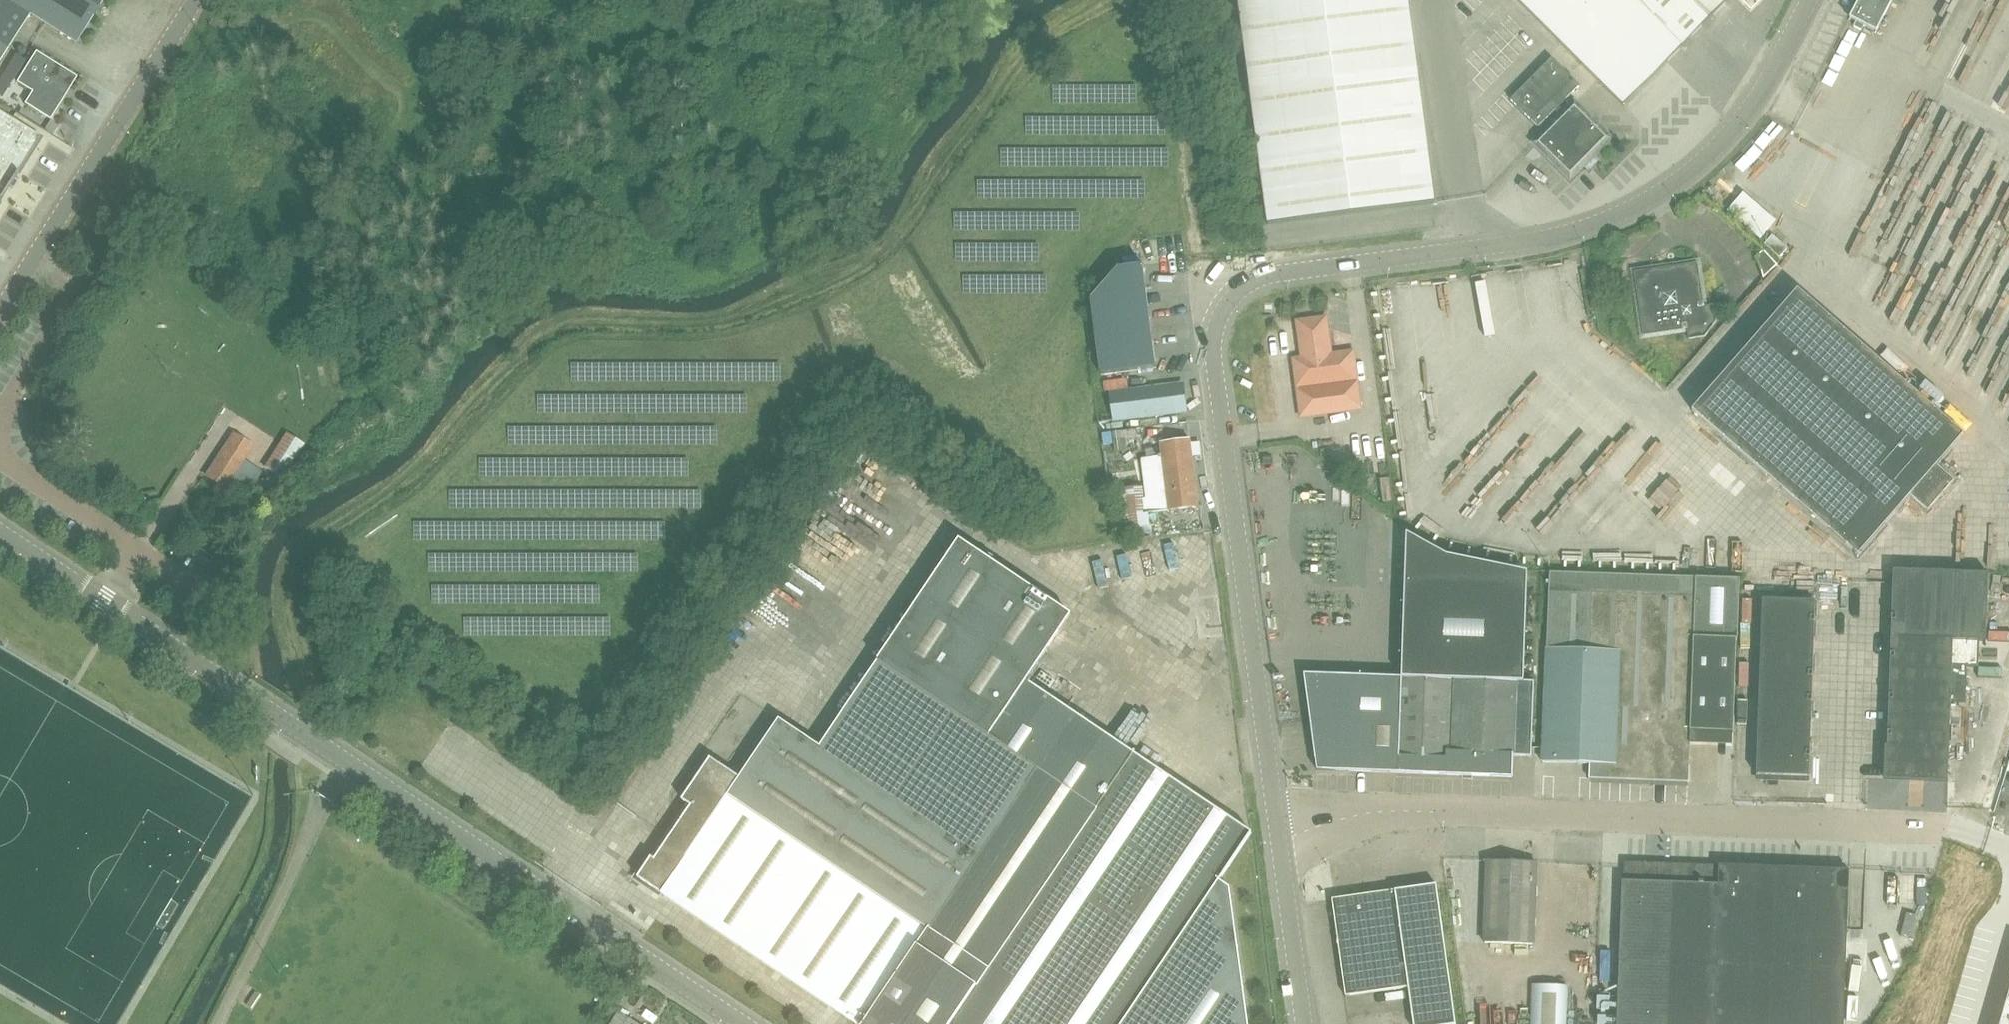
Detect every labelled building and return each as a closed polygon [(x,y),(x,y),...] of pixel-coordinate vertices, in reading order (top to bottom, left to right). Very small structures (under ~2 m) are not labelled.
[(76,41),(102,0),(10,0),(76,41)] [(1434,201),(1407,0),(1238,0),(1268,223),(1434,201)] [(1623,105),(1727,0),(1517,0),(1623,105)] [(1850,17),(1851,17),(1874,29),(1890,0),(1858,0),(1850,17)] [(1849,44),(1861,51),(1873,31),(1861,24),(1849,44)] [(49,118),(76,75),(36,50),(17,80),(32,90),(25,102),(49,118)] [(1551,58),(1509,101),(1538,128),(1551,115),(1556,109),(1579,85),(1551,58)] [(1593,162),(1593,158),(1591,156),(1610,138),(1573,101),(1561,114),(1543,131),(1533,141),(1569,178),(1583,163),(1587,168),(1593,162)] [(39,135),(0,111),(0,197),(39,135)] [(1769,240),(1787,221),(1752,189),(1734,208),(1769,240)] [(24,210),(5,228),(27,251),(46,233),(24,210)] [(1763,249),(1757,255),(1767,288),(1785,271),(1763,249)] [(1633,271),(1643,334),(1686,328),(1688,338),(1704,335),(1715,320),(1713,304),(1703,305),(1696,262),(1633,271)] [(1156,367),(1143,264),(1119,267),(1091,299),(1101,375),(1156,367)] [(1936,463),(1963,433),(1797,289),(1692,409),(1858,554),(1910,493),(1927,508),(1954,478),(1936,463)] [(1326,315),(1296,319),(1301,356),(1293,357),(1300,417),(1360,410),(1353,350),(1331,352),(1326,315)] [(1114,419),(1187,410),(1183,382),(1110,391),(1114,419)] [(285,432),(264,467),(282,478),(304,444),(285,432)] [(1147,496),(1149,511),(1199,505),(1191,440),(1162,444),(1164,458),(1158,458),(1158,455),(1142,457),(1147,496)] [(223,444),(203,474),(224,488),(225,488),(234,493),(236,489),(240,492),(241,491),(246,495),(262,470),(223,444)] [(1145,485),(1113,487),(1120,537),(1151,534),(1151,533),(1148,511),(1145,485)] [(1398,676),(1301,674),(1314,769),(1513,776),(1514,754),(1532,754),(1535,683),(1521,681),(1525,570),(1442,553),(1404,531),(1398,676)] [(1230,886),(1218,879),(1249,834),(1026,682),(1070,617),(962,543),(881,661),(878,659),(819,746),(779,718),(739,777),(711,758),(682,801),(691,807),(649,867),(647,866),(640,876),(857,1023),(1249,1023),(1230,886)] [(1893,569),(1885,777),(1948,779),(1951,700),(1965,701),(1967,665),(1978,665),(1979,640),(1986,640),(1988,572),(1893,569)] [(1733,759),(1740,582),(1551,574),(1543,760),(1591,762),(1591,776),(1688,780),(1689,757),(1733,759)] [(1810,774),(1815,599),(1762,598),(1757,773),(1810,774)] [(1493,859),(1491,944),(1566,946),(1566,919),(1556,918),(1557,889),(1547,889),(1547,860),(1493,859)] [(1849,868),(1623,860),(1617,1023),(1843,1023),(1849,868)] [(1395,888),(1395,889),(1332,898),(1346,995),(1409,986),(1414,1023),(1449,1023),(1456,1023),(1436,883),(1395,888)] [(1576,982),(1540,982),(1540,1023),(1576,1023),(1576,982)] [(2000,1023),(2008,1023),(2008,993),(2000,1023)] [(630,1015),(625,1023),(644,1023),(630,1015)]
